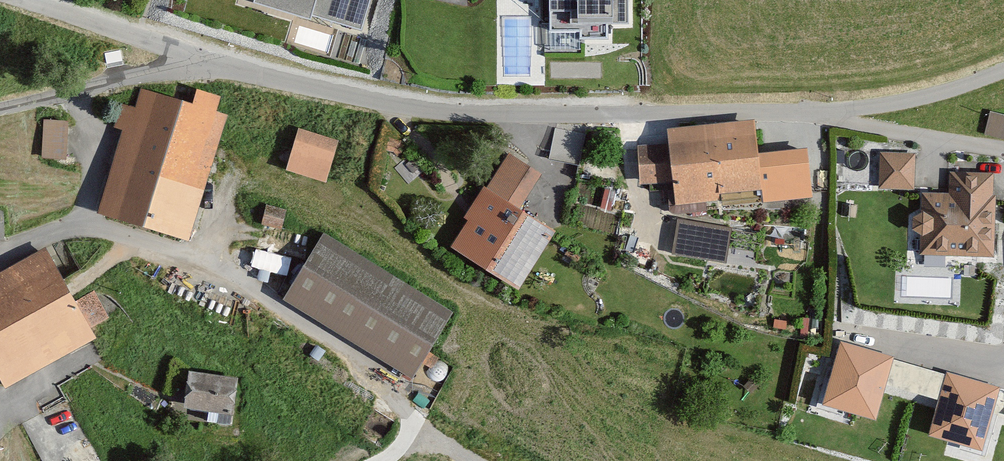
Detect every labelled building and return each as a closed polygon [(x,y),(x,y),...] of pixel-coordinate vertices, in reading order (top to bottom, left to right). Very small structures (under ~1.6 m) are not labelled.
[(368,0),(254,0),(251,9),(308,25),(309,20),(358,34),(368,0)] [(543,14),(543,0),(502,0),(502,13),(543,14)] [(624,0),(548,0),(548,29),(624,29),(624,0)] [(213,114),(216,103),(194,97),(190,110),(138,94),(133,113),(119,109),(111,133),(121,136),(96,215),(188,243),(226,118),(213,114)] [(989,120),(985,142),(1003,145),(1003,124),(989,120)] [(64,163),(65,126),(41,126),(40,163),(64,163)] [(704,215),(703,205),(746,201),(745,194),(795,189),(792,156),(755,159),(751,126),(664,134),(666,146),(635,149),(639,189),(670,187),(671,196),(665,197),(667,219),(704,215)] [(337,142),(296,131),(284,174),(325,185),(337,142)] [(400,143),(387,141),(384,156),(397,159),(400,143)] [(913,158),(879,157),(877,193),(912,194),(913,158)] [(541,179),(508,158),(485,193),(481,190),(461,221),(466,224),(449,249),(517,293),(554,235),(519,213),(541,179)] [(990,200),(991,178),(947,176),(946,196),(919,195),(918,215),(910,221),(909,231),(919,239),(918,257),(991,260),(994,200),(990,200)] [(283,213),(263,209),(260,227),(280,231),(283,213)] [(449,313),(321,235),(281,299),(409,378),(449,313)] [(44,252),(0,275),(0,387),(1,389),(91,342),(44,252)] [(993,444),(1003,394),(1003,377),(842,342),(829,401),(886,413),(892,385),(943,396),(935,432),(993,444)] [(233,381),(186,374),(180,409),(228,417),(233,381)]
